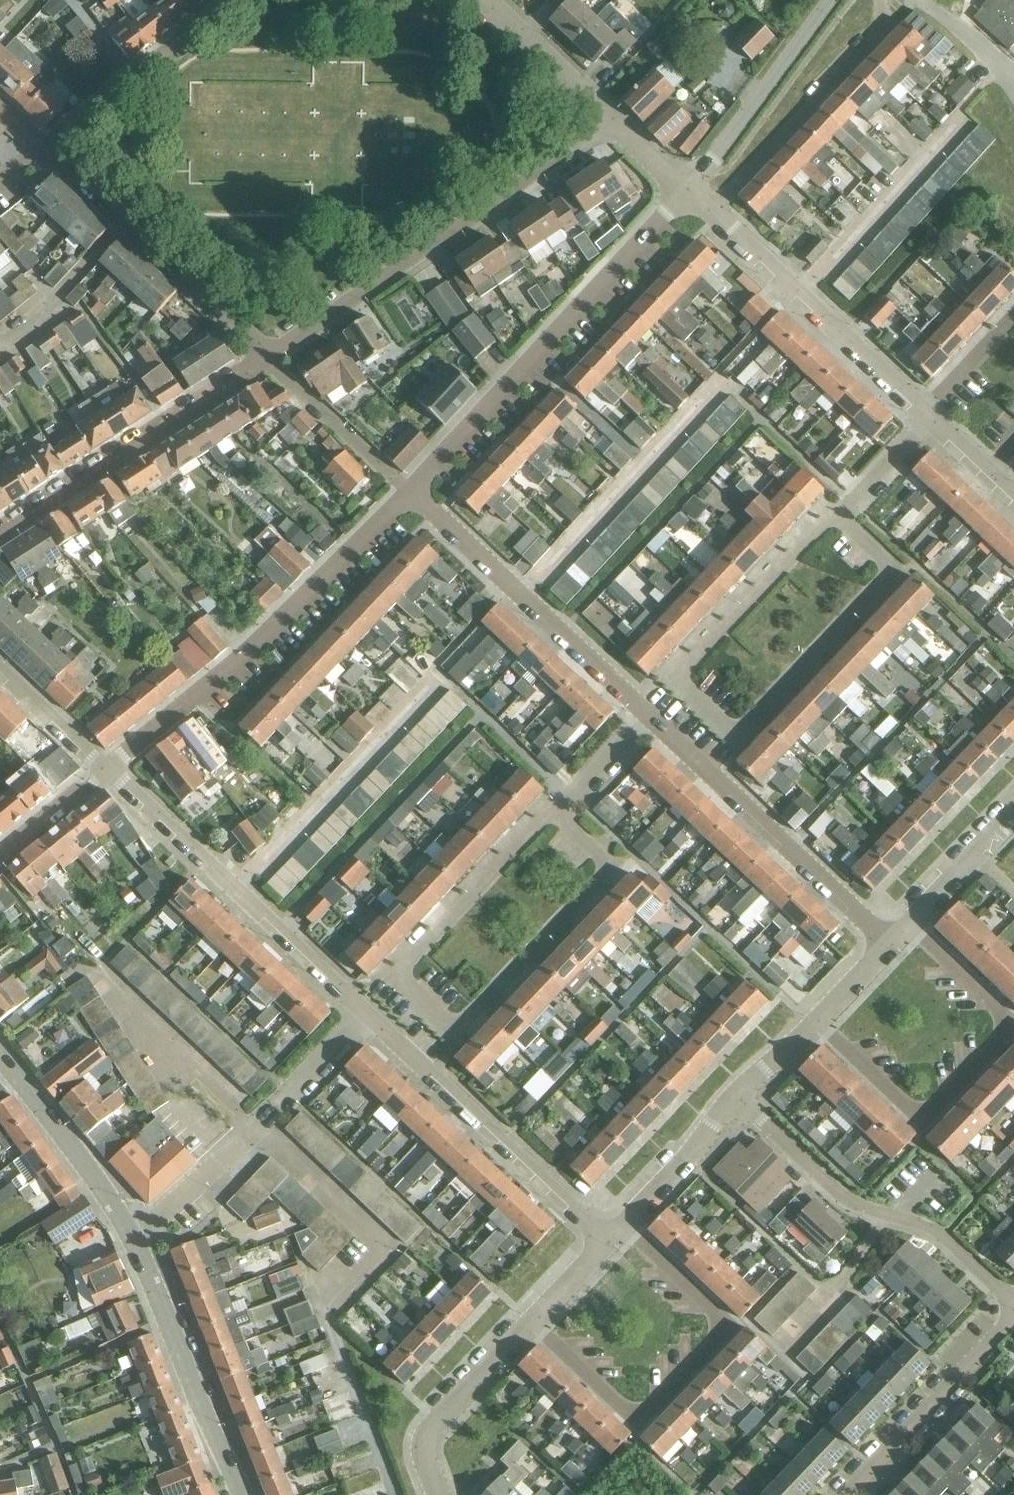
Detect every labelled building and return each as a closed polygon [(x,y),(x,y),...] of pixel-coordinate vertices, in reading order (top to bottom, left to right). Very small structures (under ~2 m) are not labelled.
[(43,12),(53,22),(70,8),(62,0),(55,0),(43,12)] [(114,0),(101,0),(100,1),(107,9),(116,3),(114,0)] [(176,0),(162,0),(151,8),(169,31),(188,16),(176,0)] [(188,16),(207,0),(176,0),(188,16)] [(595,19),(575,0),(550,0),(548,2),(559,12),(551,21),(572,42),(595,19)] [(1013,44),(1013,0),(989,0),(974,17),(1009,49),(1013,44)] [(0,8),(0,10),(7,16),(14,8),(6,2),(0,8)] [(595,19),(572,42),(594,63),(603,54),(613,64),(637,40),(641,35),(609,4),(595,19)] [(169,31),(151,8),(132,24),(149,46),(169,31)] [(903,21),(885,40),(904,58),(905,58),(930,83),(938,74),(923,59),(933,50),(943,39),(915,11),(904,22),(903,21)] [(753,61),(774,38),(755,20),(734,42),(753,61)] [(149,46),(132,24),(112,39),(130,61),(149,46)] [(93,56),(103,47),(88,28),(78,36),(93,56)] [(0,55),(0,85),(14,99),(46,67),(47,67),(26,48),(16,38),(4,51),(0,55)] [(885,40),(869,57),(896,82),(898,85),(907,75),(923,90),(930,83),(905,58),(885,40)] [(896,82),(869,57),(852,75),(883,104),(896,116),(903,108),(886,92),(896,82)] [(652,73),(623,101),(642,121),(646,117),(651,122),(669,105),(664,100),(671,93),(671,92),(682,81),(664,63),(652,74),(652,73)] [(46,67),(14,99),(26,109),(25,110),(45,129),(65,108),(45,89),(57,77),(46,67)] [(852,75),(836,92),(856,110),(867,121),(883,104),(852,75)] [(958,105),(975,88),(962,75),(944,93),(958,105)] [(836,92),(820,109),(858,145),(882,168),(889,175),(896,168),(855,130),(857,128),(847,119),(856,110),(836,92)] [(689,121),(688,120),(671,103),(669,105),(651,122),(645,128),(663,146),(689,121)] [(927,111),(939,122),(946,114),(935,104),(927,111)] [(858,145),(820,109),(803,127),(823,146),(832,136),(875,176),(882,168),(858,145)] [(916,117),(913,120),(907,126),(923,141),(932,132),(916,117)] [(710,127),(702,121),(679,150),(687,156),(710,127)] [(978,125),(970,133),(986,148),(994,139),(978,125)] [(803,127),(787,144),(825,180),(832,173),(824,165),(833,155),(823,146),(803,127)] [(970,133),(962,142),(978,157),(986,148),(970,133)] [(978,157),(962,142),(954,151),(970,166),(978,157)] [(800,170),(819,187),(825,180),(787,144),(770,162),(790,180),(800,170)] [(954,151),(945,160),(962,175),(970,166),(954,151)] [(585,173),(604,201),(613,214),(631,201),(628,197),(638,191),(618,161),(608,168),(603,160),(585,173)] [(962,175),(945,160),(937,169),(954,184),(962,175)] [(770,162),(754,179),(792,215),(799,208),(781,190),(790,180),(770,162)] [(937,169),(929,178),(945,193),(954,184),(937,169)] [(604,201),(585,173),(567,185),(572,193),(562,199),(580,225),(582,228),(592,222),(586,213),(604,201)] [(51,217),(71,194),(52,177),(32,199),(51,217)] [(929,178),(921,187),(937,202),(945,193),(929,178)] [(792,215),(754,179),(737,197),(767,225),(776,214),(785,223),(792,215)] [(921,187),(913,196),(929,211),(937,202),(921,187)] [(90,212),(71,194),(51,217),(70,234),(90,212)] [(929,211),(913,196),(905,205),(921,220),(929,211)] [(544,200),(527,212),(545,240),(553,250),(566,241),(567,234),(580,225),(562,199),(549,208),(544,200)] [(921,220),(905,205),(896,214),(913,228),(921,220)] [(90,212),(70,234),(88,251),(109,229),(90,212)] [(545,240),(527,212),(509,224),(517,236),(508,242),(521,262),(531,255),(528,251),(545,240)] [(913,228),(896,214),(888,223),(905,237),(913,228)] [(965,237),(974,227),(961,214),(951,224),(965,237)] [(14,256),(33,235),(27,230),(18,239),(0,217),(0,238),(14,256)] [(905,237),(888,223),(880,232),(896,246),(905,237)] [(896,246),(880,232),(872,240),(888,255),(896,246)] [(33,235),(14,256),(28,273),(39,261),(29,252),(39,241),(33,235)] [(491,237),(473,249),(492,276),(494,275),(500,284),(525,267),(521,262),(508,242),(498,248),(491,237)] [(825,246),(816,237),(800,254),(810,263),(825,246)] [(603,239),(594,246),(599,253),(608,247),(603,239)] [(119,279),(139,257),(121,240),(101,262),(112,272),(101,283),(102,284),(93,294),(100,300),(110,289),(119,279)] [(888,255),(872,240),(864,249),(880,264),(888,255)] [(697,241),(681,258),(700,277),(718,294),(726,286),(708,269),(717,259),(697,241)] [(599,254),(599,253),(594,246),(592,243),(582,251),(589,261),(599,254)] [(11,263),(3,253),(4,252),(0,246),(0,272),(11,263)] [(492,276),(473,249),(456,260),(464,272),(454,278),(467,298),(477,292),(481,297),(500,284),(494,275),(492,276)] [(880,264),(864,249),(856,258),(872,273),(880,264)] [(1001,263),(992,255),(983,265),(971,254),(962,264),(964,266),(974,275),(982,283),(993,293),(1001,301),(1013,288),(1013,275),(1001,263)] [(53,289),(79,262),(72,256),(62,267),(59,263),(43,280),(53,289)] [(157,274),(139,257),(119,279),(137,295),(157,274)] [(681,258),(665,275),(684,294),(692,301),(692,302),(701,292),(711,302),(718,294),(700,277),(681,258)] [(872,273),(856,258),(847,267),(864,282),(872,273)] [(572,263),(564,268),(571,280),(580,274),(572,263)] [(959,272),(969,281),(974,275),(964,266),(959,272)] [(864,282),(847,267),(839,276),(856,291),(864,282)] [(760,290),(743,273),(737,280),(754,297),(760,290)] [(8,299),(16,309),(36,293),(21,274),(11,283),(18,291),(8,299)] [(157,274),(137,295),(156,313),(176,291),(157,274)] [(665,275),(648,293),(667,312),(690,334),(699,325),(683,311),(692,301),(684,294),(665,275)] [(856,291),(839,276),(831,285),(847,300),(856,291)] [(554,282),(541,291),(550,303),(563,295),(554,282)] [(468,313),(447,283),(428,297),(448,327),(468,313)] [(1001,301),(993,293),(982,283),(964,303),(983,321),(1001,301)] [(80,284),(66,299),(74,307),(88,291),(80,284)] [(550,306),(536,286),(527,292),(541,312),(550,306)] [(110,289),(100,300),(106,305),(116,295),(110,289)] [(0,291),(0,322),(16,309),(8,299),(1,291),(0,291)] [(893,291),(885,300),(894,308),(902,299),(893,291)] [(648,293),(631,311),(650,329),(660,319),(684,341),(690,334),(667,312),(648,293)] [(756,295),(740,312),(755,326),(771,308),(756,295)] [(876,328),(894,309),(894,308),(885,300),(882,297),(863,316),(876,328)] [(943,306),(934,297),(928,304),(937,313),(943,306)] [(964,303),(946,321),(965,339),(983,321),(964,303)] [(946,321),(937,313),(928,304),(921,310),(931,320),(919,332),(928,341),(947,359),(965,339),(946,321)] [(499,308),(485,318),(496,334),(510,324),(499,308)] [(97,336),(79,311),(63,323),(78,343),(81,348),(97,336)] [(631,311),(614,328),(634,347),(650,329),(631,311)] [(779,350),(800,329),(780,311),(777,315),(761,332),(772,343),(754,362),(753,361),(735,379),(743,387),(761,369),(762,370),(762,369),(780,351),(779,350)] [(471,315),(451,331),(475,359),(494,342),(471,315)] [(363,363),(392,345),(385,333),(380,336),(368,316),(344,332),(363,363)] [(130,328),(137,334),(140,331),(147,323),(140,317),(130,328)] [(182,318),(175,324),(186,335),(193,328),(182,318)] [(746,319),(738,327),(746,335),(754,326),(746,319)] [(53,330),(45,336),(52,347),(59,356),(67,350),(78,343),(63,323),(53,330)] [(947,359),(928,341),(919,332),(909,323),(903,330),(913,339),(910,341),(920,350),(910,360),(929,378),(947,359)] [(186,335),(175,324),(170,331),(181,341),(186,335)] [(614,328),(598,346),(617,364),(623,369),(624,370),(634,361),(645,371),(642,374),(678,407),(686,398),(660,373),(651,365),(642,356),(640,354),(640,353),(634,347),(614,328)] [(702,329),(694,337),(704,347),(712,339),(702,329)] [(780,351),(762,369),(770,376),(787,358),(798,368),(818,346),(800,329),(779,350),(780,351)] [(148,342),(140,331),(137,334),(132,340),(138,350),(154,371),(141,380),(161,407),(184,393),(148,342)] [(217,335),(195,349),(212,374),(234,360),(217,335)] [(36,342),(25,349),(37,366),(40,370),(51,362),(44,353),(52,347),(45,336),(36,342)] [(431,339),(422,344),(425,348),(433,343),(431,339)] [(131,341),(120,345),(127,362),(138,358),(131,341)] [(315,386),(323,398),(325,401),(332,407),(367,382),(352,359),(348,362),(334,342),(297,367),(311,388),(315,386)] [(598,346),(581,363),(600,382),(619,400),(636,416),(643,408),(608,374),(617,364),(598,346)] [(818,346),(798,368),(807,376),(798,386),(800,387),(791,397),(799,404),(836,364),(818,346)] [(659,357),(649,348),(642,356),(651,365),(660,373),(668,365),(659,357)] [(212,374),(195,349),(174,363),(191,388),(212,374)] [(17,355),(8,362),(0,367),(0,368),(13,388),(22,382),(15,373),(25,367),(17,355)] [(581,363),(563,382),(583,400),(594,389),(612,406),(619,400),(600,382),(581,363)] [(448,364),(415,399),(443,425),(476,390),(448,364)] [(855,382),(836,364),(799,404),(799,405),(800,404),(807,411),(824,393),(835,403),(855,382)] [(37,366),(28,372),(39,390),(47,384),(39,371),(40,370),(37,366)] [(6,395),(14,390),(13,388),(0,368),(0,387),(6,395)] [(769,378),(761,370),(747,385),(754,393),(769,378)] [(873,399),(855,382),(835,403),(853,420),(873,399)] [(153,413),(136,388),(124,396),(116,383),(108,388),(117,401),(133,426),(153,413)] [(257,385),(239,397),(255,422),(293,398),(281,388),(265,398),(257,385)] [(768,386),(757,397),(764,404),(775,393),(768,386)] [(133,426),(117,401),(108,388),(89,401),(97,414),(113,439),(133,426)] [(556,390),(539,408),(559,426),(568,435),(577,444),(584,437),(565,419),(575,408),(556,390)] [(753,393),(749,398),(759,409),(764,404),(757,397),(753,393)] [(729,395),(721,404),(737,419),(745,410),(729,395)] [(239,397),(219,409),(235,434),(255,422),(239,397)] [(873,399),(853,420),(873,439),(893,418),(873,399)] [(113,439),(97,414),(89,401),(78,408),(86,421),(77,427),(79,431),(93,452),(113,439)] [(774,401),(763,412),(776,424),(787,413),(774,401)] [(737,419),(721,404),(713,413),(729,428),(737,419)] [(539,408),(522,425),(542,444),(559,426),(539,408)] [(235,434),(219,409),(200,421),(216,447),(235,434)] [(304,436),(316,425),(303,411),(291,423),(302,434),(304,436)] [(729,428),(713,413),(704,422),(721,437),(729,428)] [(632,421),(621,433),(639,449),(650,438),(655,432),(637,415),(632,421)] [(200,421),(181,433),(198,458),(208,452),(214,462),(221,455),(216,447),(200,421)] [(48,436),(56,431),(50,422),(42,427),(48,436)] [(721,437),(704,422),(696,431),(712,446),(721,437)] [(291,423),(279,435),(289,446),(302,434),(291,423)] [(257,441),(265,434),(257,425),(248,432),(257,441)] [(522,425),(506,443),(525,461),(534,469),(544,479),(552,471),(543,462),(552,453),(542,444),(522,425)] [(411,426),(384,456),(401,471),(402,472),(429,442),(428,441),(411,426)] [(93,452),(79,431),(52,449),(65,470),(93,452)] [(712,446),(696,431),(688,440),(704,455),(712,446)] [(41,433),(31,439),(24,444),(48,481),(65,470),(52,449),(41,433)] [(181,433),(149,454),(165,479),(198,458),(181,433)] [(577,444),(568,435),(561,442),(571,451),(577,444)] [(330,467),(325,472),(348,496),(368,477),(344,452),(344,451),(338,445),(329,436),(322,444),(330,453),(323,460),(330,467)] [(806,437),(798,445),(805,452),(811,457),(819,449),(806,437)] [(814,462),(833,480),(842,471),(833,462),(846,448),(836,439),(814,462)] [(688,440),(680,448),(696,463),(704,455),(688,440)] [(506,443),(489,460),(509,479),(525,461),(506,443)] [(619,471),(630,459),(612,443),(602,455),(619,471)] [(24,444),(16,449),(7,455),(9,456),(8,457),(15,469),(31,492),(48,481),(24,444)] [(696,463),(680,448),(672,457),(688,472),(696,463)] [(738,451),(726,463),(733,470),(745,458),(738,451)] [(929,489),(947,471),(929,453),(911,472),(929,489)] [(133,465),(116,476),(131,498),(145,489),(148,493),(162,485),(167,482),(165,479),(149,454),(132,464),(133,465)] [(231,464),(221,455),(214,462),(224,472),(231,464)] [(0,462),(0,491),(10,506),(31,492),(15,469),(8,457),(0,462)] [(281,457),(274,464),(287,475),(294,468),(281,457)] [(672,457),(663,466),(680,481),(688,472),(672,457)] [(489,460),(473,477),(493,496),(512,513),(520,505),(501,487),(509,479),(489,460)] [(824,489),(794,461),(784,471),(774,462),(768,469),(776,476),(786,486),(808,506),(824,489)] [(663,466),(655,475),(671,490),(680,481),(663,466)] [(534,469),(528,475),(538,485),(544,479),(534,469)] [(947,471),(929,489),(947,506),(965,488),(947,471)] [(671,490),(655,475),(647,484),(663,499),(671,490)] [(776,476),(759,495),(769,504),(770,503),(774,506),(792,523),(808,506),(786,486),(776,476)] [(473,477),(456,496),(458,498),(475,514),(485,504),(504,521),(512,513),(493,496),(473,477)] [(111,478),(92,490),(106,512),(107,514),(108,513),(117,526),(127,521),(135,515),(134,514),(111,478)] [(792,523),(774,506),(770,503),(769,504),(759,495),(743,479),(735,487),(753,504),(746,512),(754,520),(776,540),(792,523)] [(647,484),(639,493),(655,508),(663,499),(647,484)] [(706,486),(697,496),(703,502),(713,493),(706,486)] [(965,488),(947,506),(958,517),(951,525),(941,535),(948,541),(983,504),(965,488)] [(106,512),(92,490),(67,507),(80,528),(106,512)] [(10,506),(0,491),(0,512),(10,506)] [(912,507),(921,498),(915,492),(906,501),(912,507)] [(655,508),(639,493),(631,501),(647,516),(655,508)] [(563,495),(554,505),(573,522),(582,513),(563,495)] [(693,498),(682,510),(695,522),(706,510),(693,498)] [(904,528),(927,504),(921,498),(912,507),(898,522),(904,528)] [(647,516),(631,501),(622,510),(639,525),(647,516)] [(983,504),(948,541),(954,547),(962,538),(963,538),(971,529),(983,540),(1001,521),(983,504)] [(58,548),(77,535),(62,510),(42,523),(57,547),(58,548)] [(622,510),(614,519),(630,534),(639,525),(622,510)] [(678,514),(667,525),(679,536),(689,525),(678,514)] [(726,514),(720,520),(729,529),(736,523),(726,514)] [(614,519),(606,528),(622,543),(630,534),(614,519)] [(776,540),(754,520),(738,537),(760,557),(776,540)] [(983,540),(994,551),(977,569),(983,575),(1000,556),(1013,541),(1013,534),(1001,521),(983,540)] [(21,537),(42,569),(51,584),(58,579),(52,570),(47,569),(46,567),(63,556),(57,547),(42,523),(29,532),(21,537)] [(295,524),(285,535),(297,547),(307,537),(295,524)] [(310,567),(283,540),(269,527),(255,541),(269,555),(296,581),(310,567)] [(606,528),(598,537),(614,552),(622,543),(606,528)] [(319,545),(326,551),(336,542),(330,535),(319,545)] [(0,550),(17,576),(21,582),(37,572),(39,575),(38,580),(43,589),(51,584),(42,569),(21,537),(9,544),(0,550)] [(598,537),(590,546),(606,561),(614,552),(598,537)] [(760,557),(738,537),(722,553),(744,574),(760,557)] [(417,538),(398,558),(419,578),(431,564),(440,572),(447,565),(438,557),(418,538),(417,538)] [(532,566),(549,547),(540,538),(522,557),(532,566)] [(943,546),(936,539),(922,553),(929,560),(943,546)] [(983,575),(989,581),(1001,568),(1013,580),(1013,579),(1013,541),(1000,556),(983,575)] [(326,551),(319,545),(309,555),(316,562),(326,551)] [(606,561),(590,546),(581,555),(598,570),(606,561)] [(0,550),(0,575),(2,579),(7,586),(17,576),(0,550)] [(642,553),(632,564),(642,573),(652,563),(642,553)] [(722,553),(706,570),(728,591),(744,574),(722,553)] [(296,581),(269,555),(257,567),(268,577),(284,593),(296,581)] [(598,570),(581,555),(573,563),(589,578),(598,570)] [(398,558),(383,574),(413,602),(428,586),(419,578),(398,558)] [(149,562),(144,566),(149,571),(154,567),(149,562)] [(589,578),(573,563),(565,572),(581,587),(589,578)] [(75,564),(68,569),(73,575),(79,571),(75,564)] [(457,574),(447,565),(440,572),(450,582),(457,574)] [(144,566),(136,573),(145,584),(154,576),(149,571),(144,566)] [(728,591),(706,570),(690,587),(712,607),(728,591)] [(565,572),(557,581),(573,596),(581,587),(565,572)] [(690,587),(680,578),(672,587),(656,572),(649,580),(656,587),(666,596),(674,604),(696,624),(712,607),(690,587)] [(954,573),(944,584),(959,598),(969,587),(954,573)] [(383,574),(366,591),(387,611),(396,602),(414,619),(422,610),(413,602),(383,574)] [(913,576),(896,593),(918,614),(934,596),(913,576)] [(284,593),(268,577),(249,596),(266,612),(284,593)] [(573,596),(557,581),(549,590),(565,605),(573,596)] [(617,599),(624,591),(614,582),(607,590),(617,599)] [(201,586),(192,590),(196,601),(205,598),(201,586)] [(666,596),(656,587),(649,594),(659,603),(666,596)] [(135,597),(129,589),(123,595),(129,602),(135,597)] [(366,591),(351,608),(371,628),(380,636),(387,629),(378,621),(387,611),(366,591)] [(468,624),(487,603),(475,592),(456,613),(468,624)] [(918,632),(909,623),(918,614),(896,593),(880,610),(920,649),(926,642),(917,633),(918,632)] [(974,594),(966,602),(977,611),(985,603),(974,594)] [(33,600),(26,595),(18,603),(18,607),(16,610),(3,598),(0,601),(0,634),(33,600)] [(37,631),(24,618),(26,615),(31,615),(39,606),(33,600),(0,634),(0,647),(11,658),(37,631)] [(482,659),(518,622),(498,603),(493,609),(480,622),(490,632),(468,655),(466,653),(447,673),(458,684),(482,659)] [(674,604),(658,621),(680,641),(696,624),(674,604)] [(449,622),(429,605),(423,612),(442,630),(449,622)] [(351,608),(335,625),(356,644),(371,628),(351,608)] [(647,610),(631,627),(664,658),(680,641),(658,621),(647,610)] [(863,627),(885,648),(886,647),(892,652),(898,645),(902,645),(922,664),(928,657),(920,649),(880,610),(863,627)] [(949,612),(944,617),(958,630),(963,625),(949,612)] [(1013,630),(998,614),(988,625),(1004,641),(1013,630)] [(943,625),(933,616),(927,622),(936,632),(943,625)] [(201,618),(188,629),(193,635),(213,660),(227,649),(201,618)] [(664,658),(631,627),(624,620),(617,627),(636,644),(626,655),(647,675),(664,658)] [(536,639),(518,622),(482,659),(492,667),(509,650),(518,658),(536,639)] [(335,625),(319,641),(340,661),(356,644),(335,625)] [(37,631),(11,658),(28,674),(67,633),(61,627),(53,636),(53,640),(50,643),(37,631)] [(863,627),(848,643),(870,664),(875,669),(892,652),(886,647),(885,648),(863,627)] [(387,629),(380,636),(390,645),(397,638),(387,629)] [(969,631),(962,638),(970,645),(976,638),(969,631)] [(45,691),(72,664),(58,651),(61,648),(65,647),(73,639),(67,633),(28,674),(45,691)] [(157,635),(152,639),(157,644),(162,640),(157,635)] [(193,635),(178,647),(181,650),(198,672),(213,660),(193,635)] [(390,645),(380,636),(374,643),(384,652),(390,645)] [(518,658),(510,667),(523,678),(513,687),(521,695),(530,685),(538,677),(556,658),(536,639),(518,658)] [(435,640),(427,649),(436,657),(444,649),(435,640)] [(319,641),(303,658),(324,678),(340,661),(319,641)] [(870,664),(848,643),(832,660),(854,681),(861,673),(886,697),(895,688),(875,669),(870,664)] [(72,664),(45,691),(65,710),(85,690),(74,680),(80,674),(96,657),(86,648),(76,659),(72,664)] [(198,672),(181,650),(169,660),(182,674),(187,681),(198,672)] [(167,659),(161,651),(155,656),(161,664),(167,659)] [(378,657),(371,673),(403,687),(410,671),(378,657)] [(303,658),(287,676),(308,695),(316,703),(326,713),(335,704),(316,687),(324,678),(303,658)] [(556,658),(538,677),(556,694),(575,675),(556,658)] [(169,660),(148,678),(166,699),(187,681),(182,674),(169,660)] [(832,660),(816,677),(838,698),(838,697),(848,706),(859,717),(866,709),(855,698),(863,690),(854,681),(832,660)] [(355,662),(348,669),(359,679),(365,672),(355,662)] [(934,666),(926,673),(935,681),(942,674),(934,666)] [(987,668),(980,676),(990,685),(998,678),(987,668)] [(359,679),(348,669),(342,676),(352,686),(359,679)] [(575,675),(556,694),(567,705),(551,722),(559,729),(594,693),(575,675)] [(287,676),(271,693),(291,712),(308,695),(287,676)] [(816,677),(800,694),(822,714),(831,724),(848,706),(838,697),(838,698),(816,677)] [(148,678),(128,694),(146,716),(166,699),(148,678)] [(999,678),(991,686),(1000,694),(1008,686),(999,678)] [(977,679),(971,685),(981,694),(987,688),(977,679)] [(530,685),(521,695),(527,701),(536,692),(530,685)] [(1000,694),(991,686),(984,694),(993,702),(1000,694)] [(1000,695),(1009,703),(1013,708),(1013,692),(1008,686),(1000,694),(1000,695)] [(4,743),(29,718),(1,691),(0,690),(0,739),(4,743)] [(440,698),(456,714),(464,705),(448,690),(440,698)] [(488,690),(478,702),(494,717),(504,704),(488,690)] [(911,691),(905,697),(914,706),(920,699),(911,691)] [(271,693),(255,709),(276,729),(284,737),(295,746),(301,740),(291,730),(290,727),(284,721),(291,712),(271,693)] [(555,733),(553,735),(563,744),(585,721),(595,730),(613,711),(594,693),(559,729),(555,733)] [(128,694),(108,711),(126,733),(146,716),(128,694)] [(800,694),(784,711),(806,731),(814,740),(824,750),(831,743),(821,733),(831,724),(822,714),(800,694)] [(440,698),(432,707),(448,722),(456,714),(440,698)] [(924,726),(940,710),(930,701),(915,717),(924,726)] [(326,713),(316,703),(310,710),(320,720),(326,713)] [(1009,703),(992,722),(1013,741),(1013,740),(1013,708),(1009,703)] [(432,707),(423,716),(439,731),(448,722),(432,707)] [(255,709),(238,727),(259,747),(276,729),(255,709)] [(126,733),(108,711),(87,729),(105,750),(126,733)] [(341,725),(358,742),(372,727),(355,711),(341,725)] [(784,711),(768,728),(790,748),(806,731),(784,711)] [(963,715),(956,723),(965,732),(973,724),(963,715)] [(423,716),(415,725),(431,740),(439,731),(423,716)] [(889,716),(873,732),(881,740),(897,724),(889,716)] [(516,718),(509,724),(518,733),(525,727),(516,718)] [(193,719),(168,739),(178,753),(189,745),(199,759),(211,772),(226,760),(193,719)] [(992,722),(974,741),(995,760),(1013,741),(992,722)] [(965,732),(956,723),(948,731),(958,740),(965,732)] [(415,725),(407,734),(423,749),(431,740),(415,725)] [(358,744),(339,726),(330,736),(349,754),(358,744)] [(548,726),(533,740),(541,748),(553,735),(555,733),(548,726)] [(790,748),(768,728),(751,745),(773,766),(790,748)] [(458,746),(466,753),(479,739),(471,732),(458,746)] [(873,732),(862,744),(870,751),(881,740),(873,732)] [(947,751),(956,759),(977,779),(995,760),(974,741),(965,732),(958,740),(947,751)] [(407,734),(399,742),(414,758),(423,749),(407,734)] [(295,746),(284,737),(278,744),(288,754),(295,746)] [(168,739),(148,755),(164,776),(163,778),(181,801),(198,788),(204,795),(209,796),(220,788),(209,774),(211,772),(199,759),(189,745),(178,753),(168,739)] [(814,740),(808,747),(817,756),(824,750),(814,740)] [(893,740),(879,755),(888,763),(902,748),(893,740)] [(414,758),(399,742),(390,751),(406,766),(414,758)] [(751,745),(735,762),(762,789),(769,782),(784,796),(793,786),(792,784),(781,775),(772,766),(773,766),(751,745)] [(448,772),(466,753),(458,746),(441,765),(448,772)] [(652,787),(672,766),(653,748),(633,769),(652,787)] [(32,771),(51,794),(81,769),(60,749),(32,771)] [(536,758),(554,775),(563,766),(545,749),(536,758)] [(406,766),(390,751),(382,760),(398,775),(406,766)] [(857,752),(847,762),(854,769),(857,765),(864,758),(857,752)] [(921,760),(930,769),(938,761),(928,752),(921,760)] [(930,769),(939,778),(960,797),(977,779),(956,759),(947,769),(938,761),(930,769)] [(382,760),(374,769),(390,784),(398,775),(382,760)] [(930,769),(921,760),(913,768),(923,777),(930,769)] [(314,764),(305,773),(319,786),(327,776),(314,764)] [(839,764),(832,772),(841,781),(849,773),(839,764)] [(869,764),(860,773),(878,790),(886,797),(893,789),(894,788),(869,764)] [(448,772),(441,765),(424,782),(432,789),(448,772)] [(690,784),(672,766),(652,787),(670,804),(690,784)] [(788,767),(781,775),(792,784),(799,777),(788,767)] [(520,768),(502,787),(524,809),(542,790),(520,768)] [(374,769),(365,778),(381,793),(390,784),(374,769)] [(51,794),(32,771),(12,788),(31,810),(51,794)] [(365,778),(357,786),(373,801),(381,793),(365,778)] [(960,797),(939,778),(922,796),(943,816),(960,797)] [(424,782),(406,801),(414,808),(432,789),(424,782)] [(708,801),(690,784),(670,804),(689,822),(708,801)] [(373,801),(357,786),(349,795),(365,810),(373,801)] [(524,809),(502,787),(491,799),(480,789),(474,796),(484,806),(507,827),(524,809)] [(12,788),(0,798),(0,829),(3,833),(31,810),(12,788)] [(87,803),(105,825),(117,839),(119,838),(126,847),(138,837),(103,789),(87,803)] [(635,805),(644,796),(636,789),(627,798),(635,805)] [(893,789),(886,797),(895,806),(902,798),(893,789)] [(878,790),(875,794),(875,802),(878,805),(886,797),(878,790)] [(349,795),(340,804),(356,819),(365,810),(349,795)] [(607,795),(593,810),(611,828),(625,813),(607,795)] [(652,803),(644,796),(635,805),(643,813),(652,803)] [(922,796),(904,815),(925,834),(943,816),(922,796)] [(895,806),(886,797),(878,805),(887,814),(895,806)] [(406,801),(387,821),(395,828),(396,828),(414,809),(414,808),(406,801)] [(708,801),(689,822),(707,840),(727,819),(708,801)] [(268,802),(251,819),(262,829),(278,812),(268,802)] [(73,813),(92,837),(105,825),(87,803),(73,813)] [(356,819),(340,804),(332,813),(348,828),(356,819)] [(793,804),(780,818),(793,830),(795,832),(801,825),(808,818),(793,804)] [(507,827),(484,806),(467,825),(489,846),(507,827)] [(807,830),(817,838),(834,820),(824,811),(807,830)] [(92,837),(73,813),(61,823),(93,863),(106,853),(92,837)] [(348,828),(332,813),(324,822),(340,837),(348,828)] [(904,815),(887,833),(907,853),(925,834),(904,815)] [(230,831),(248,855),(264,842),(245,819),(230,831)] [(709,875),(718,866),(746,836),(727,819),(707,840),(718,850),(701,868),(709,875)] [(395,828),(387,821),(370,839),(377,846),(386,838),(395,828)] [(340,837),(324,822),(315,830),(331,845),(340,837)] [(61,823),(40,841),(58,862),(63,869),(77,856),(97,881),(104,875),(93,863),(61,823)] [(860,861),(851,871),(872,890),(890,871),(869,852),(860,843),(851,835),(840,824),(831,833),(860,861)] [(467,825),(449,843),(472,864),(489,846),(467,825)] [(851,835),(860,843),(867,836),(858,827),(851,835)] [(395,828),(386,838),(396,848),(406,838),(395,828)] [(331,845),(315,830),(307,839),(323,854),(331,845)] [(647,831),(632,847),(650,863),(664,847),(647,831)] [(681,831),(672,840),(680,848),(689,838),(681,831)] [(907,853),(887,833),(869,852),(890,871),(907,853)] [(441,835),(423,854),(431,862),(454,883),(472,864),(449,843),(441,835)] [(746,836),(718,866),(709,875),(717,883),(726,873),(737,883),(744,875),(764,854),(746,836)] [(323,854),(307,839),(299,848),(315,863),(323,854)] [(377,846),(370,839),(353,857),(361,866),(378,847),(377,846)] [(672,840),(662,850),(670,858),(680,848),(672,840)] [(40,841),(21,856),(39,876),(60,901),(67,896),(47,871),(58,862),(40,841)] [(315,863),(299,848),(290,857),(306,872),(315,863)] [(782,871),(764,854),(744,875),(755,885),(731,910),(738,917),(782,871)] [(39,876),(21,856),(7,868),(31,897),(39,890),(53,908),(60,901),(39,876)] [(351,856),(334,875),(346,887),(364,868),(361,866),(353,857),(351,856)] [(306,872),(290,857),(282,865),(298,881),(306,872)] [(157,891),(167,884),(151,858),(139,867),(157,891)] [(431,862),(414,881),(436,901),(454,883),(431,862)] [(298,881),(282,865),(274,874),(290,889),(298,881)] [(701,868),(696,874),(703,881),(709,875),(701,868)] [(801,889),(782,871),(738,917),(736,920),(744,928),(771,900),(781,910),(801,889)] [(613,891),(635,912),(645,922),(670,895),(648,874),(641,882),(630,872),(613,891)] [(988,891),(995,884),(984,873),(977,881),(988,891)] [(290,889),(274,874),(266,883),(282,898),(290,889)] [(317,893),(324,900),(338,885),(330,879),(317,893)] [(185,919),(206,896),(189,880),(160,910),(177,927),(185,919)] [(436,901),(414,881),(397,899),(419,920),(436,901)] [(5,910),(14,902),(2,887),(0,884),(0,914),(5,910)] [(128,887),(121,893),(129,903),(137,897),(128,887)] [(781,910),(771,921),(781,930),(773,939),(781,947),(783,946),(820,907),(801,889),(781,910)] [(635,912),(613,891),(594,910),(617,931),(635,912)] [(696,891),(688,899),(697,906),(705,898),(696,891)] [(324,900),(317,893),(299,912),(312,924),(329,905),(324,900)] [(223,912),(206,896),(185,919),(202,935),(223,912)] [(397,899),(386,910),(373,898),(366,905),(379,918),(401,938),(419,920),(397,899)] [(1013,917),(1013,903),(1010,898),(1002,906),(1013,917)] [(73,902),(67,907),(74,917),(81,911),(73,902)] [(958,903),(934,927),(952,945),(976,920),(958,903)] [(707,905),(701,911),(706,915),(712,909),(707,905)] [(781,947),(779,950),(786,957),(799,944),(810,955),(819,945),(839,925),(820,907),(783,946),(781,947)] [(617,931),(594,910),(577,929),(600,950),(611,938),(616,944),(615,945),(623,953),(631,944),(617,931)] [(223,912),(202,935),(220,952),(242,930),(223,912)] [(52,914),(45,920),(52,928),(59,923),(52,914)] [(379,918),(362,936),(384,957),(401,938),(379,918)] [(976,920),(952,945),(971,963),(994,939),(976,920)] [(48,928),(39,935),(49,947),(58,939),(48,928)] [(600,950),(577,929),(559,947),(582,968),(590,976),(602,988),(610,979),(590,960),(600,950)] [(259,946),(242,930),(220,952),(238,969),(259,946)] [(670,946),(677,953),(690,938),(683,931),(670,946)] [(149,956),(155,949),(140,935),(134,942),(149,956)] [(65,936),(51,947),(61,959),(75,948),(65,936)] [(384,957),(362,936),(344,954),(366,976),(384,957)] [(994,939),(971,963),(989,980),(1012,956),(994,939)] [(658,958),(669,947),(663,942),(652,953),(658,958)] [(750,942),(742,951),(760,969),(769,960),(750,942)] [(118,971),(135,954),(126,945),(109,962),(118,971)] [(240,970),(233,978),(248,992),(250,990),(276,962),(259,946),(238,969),(240,970)] [(663,968),(677,953),(670,946),(669,947),(658,958),(655,961),(663,968)] [(559,947),(542,965),(564,987),(573,995),(590,976),(582,968),(559,947)] [(17,972),(25,983),(45,968),(51,976),(61,968),(46,949),(17,972)] [(155,949),(149,956),(164,970),(170,963),(155,949)] [(135,954),(118,971),(128,980),(144,963),(135,954)] [(989,980),(1007,998),(1013,991),(1013,958),(1012,956),(989,980)] [(294,979),(276,962),(250,990),(267,1007),(294,979)] [(789,978),(772,962),(763,971),(780,987),(789,978)] [(153,970),(144,963),(128,980),(136,988),(153,970)] [(542,965),(524,984),(547,1006),(564,987),(542,965)] [(184,990),(190,983),(175,969),(169,975),(184,990)] [(642,991),(656,976),(648,969),(634,983),(642,991)] [(153,970),(136,988),(145,996),(162,979),(153,970)] [(717,975),(710,983),(719,992),(726,984),(717,975)] [(28,998),(10,976),(0,984),(0,1021),(28,998)] [(72,1000),(93,987),(86,976),(65,989),(72,1000)] [(170,987),(162,979),(145,996),(154,1005),(170,987)] [(294,979),(267,1007),(256,1017),(265,1026),(281,1009),(290,1018),(312,996),(294,979)] [(728,1000),(749,1020),(767,1001),(746,981),(728,1000)] [(205,997),(190,983),(184,990),(198,1004),(205,997)] [(621,998),(617,1002),(625,1009),(628,1005),(642,991),(634,983),(621,998)] [(719,992),(710,983),(702,991),(711,1000),(719,992)] [(547,1006),(524,984),(506,1003),(529,1024),(547,1006)] [(93,987),(72,1000),(79,1011),(100,997),(93,987)] [(170,987),(154,1005),(162,1013),(179,995),(170,987)] [(188,1004),(179,995),(162,1013),(171,1021),(188,1004)] [(69,996),(57,1004),(64,1016),(76,1008),(69,996)] [(330,1013),(312,996),(290,1018),(309,1035),(330,1013)] [(100,997),(79,1011),(86,1021),(106,1007),(100,997)] [(749,1020),(728,1000),(710,1018),(731,1038),(749,1020)] [(218,1023),(225,1016),(210,1002),(203,1009),(218,1023)] [(506,1003),(489,1021),(512,1043),(515,1040),(525,1049),(539,1034),(529,1024),(506,1003)] [(188,1004),(171,1021),(179,1029),(196,1012),(188,1004)] [(552,1010),(564,1021),(569,1015),(558,1004),(552,1010)] [(621,1013),(613,1006),(600,1021),(607,1028),(621,1013)] [(113,1018),(106,1007),(86,1021),(93,1032),(113,1018)] [(196,1012),(179,1029),(188,1038),(205,1020),(196,1012)] [(682,1012),(675,1019),(684,1028),(691,1021),(682,1012)] [(16,1013),(6,1021),(12,1029),(22,1021),(16,1013)] [(671,1015),(663,1023),(667,1027),(677,1036),(684,1028),(675,1019),(671,1015)] [(225,1016),(218,1023),(233,1037),(240,1030),(225,1016)] [(120,1029),(113,1018),(93,1032),(99,1042),(120,1029)] [(595,1018),(579,1035),(589,1045),(606,1028),(595,1018)] [(710,1018),(693,1037),(714,1057),(731,1038),(710,1018)] [(214,1029),(205,1020),(188,1038),(197,1046),(214,1029)] [(512,1043),(489,1021),(471,1040),(494,1061),(512,1043)] [(614,1031),(629,1046),(637,1038),(622,1023),(614,1031)] [(31,1026),(15,1038),(24,1048),(39,1036),(31,1026)] [(684,1028),(677,1036),(685,1044),(675,1055),(696,1075),(714,1057),(693,1037),(684,1028)] [(127,1039),(120,1029),(99,1042),(106,1053),(127,1039)] [(222,1036),(214,1029),(197,1046),(205,1054),(222,1036)] [(253,1056),(260,1049),(245,1035),(239,1042),(253,1056)] [(231,1045),(222,1036),(205,1054),(214,1062),(231,1045)] [(78,1080),(105,1059),(106,1058),(92,1039),(40,1081),(54,1099),(55,1098),(78,1079),(78,1080)] [(127,1039),(106,1053),(113,1063),(134,1049),(127,1039)] [(494,1061),(471,1040),(454,1059),(486,1089),(494,1081),(484,1072),(494,1061)] [(575,1040),(561,1055),(564,1057),(572,1065),(586,1050),(575,1040)] [(231,1045),(214,1062),(223,1071),(240,1053),(231,1045)] [(363,1085),(384,1064),(364,1045),(344,1067),(363,1085)] [(817,1089),(840,1064),(821,1046),(798,1070),(817,1089)] [(996,1064),(1013,1082),(1013,1046),(996,1064)] [(141,1060),(134,1049),(113,1063),(120,1074),(141,1060)] [(275,1063),(260,1049),(253,1056),(269,1070),(275,1063)] [(640,1057),(649,1066),(656,1058),(647,1049),(640,1057)] [(240,1053),(223,1071),(231,1079),(248,1062),(240,1053)] [(656,1058),(649,1066),(657,1074),(678,1094),(696,1075),(675,1055),(664,1066),(656,1058)] [(572,1065),(564,1057),(550,1072),(558,1079),(572,1065)] [(640,1057),(632,1065),(641,1074),(649,1066),(640,1057)] [(78,1079),(55,1098),(72,1119),(99,1097),(102,1101),(116,1090),(120,1087),(112,1077),(101,1087),(95,1080),(111,1067),(105,1059),(78,1080),(78,1079)] [(148,1070),(141,1060),(120,1074),(127,1084),(148,1070)] [(248,1062),(231,1079),(240,1088),(257,1070),(248,1062)] [(402,1081),(384,1064),(363,1085),(382,1103),(402,1081)] [(840,1064),(817,1089),(827,1098),(817,1109),(824,1116),(834,1106),(858,1081),(840,1064)] [(979,1082),(1002,1105),(1012,1095),(1013,1096),(1013,1082),(996,1064),(979,1082)] [(155,1081),(148,1070),(127,1084),(134,1095),(155,1081)] [(257,1070),(240,1088),(250,1097),(266,1078),(257,1070)] [(529,1094),(537,1102),(555,1083),(541,1070),(523,1089),(529,1094)] [(657,1074),(640,1092),(661,1112),(678,1094),(657,1074)] [(155,1081),(134,1095),(140,1104),(161,1090),(155,1081)] [(402,1081),(382,1103),(401,1120),(421,1099),(402,1081)] [(877,1099),(858,1081),(834,1106),(854,1124),(877,1099)] [(979,1082),(961,1102),(984,1124),(1002,1105),(979,1082)] [(0,1089),(0,1104),(11,1097),(3,1086),(0,1089)] [(611,1086),(603,1094),(613,1103),(620,1095),(611,1086)] [(346,1103),(354,1094),(348,1088),(340,1097),(346,1103)] [(99,1097),(72,1119),(92,1146),(107,1162),(108,1161),(125,1146),(103,1120),(112,1113),(126,1101),(116,1090),(102,1101),(99,1097)] [(168,1101),(161,1090),(140,1104),(147,1115),(168,1101)] [(640,1092),(622,1111),(643,1130),(661,1112),(640,1092)] [(782,1110),(789,1103),(777,1092),(770,1099),(782,1110)] [(363,1103),(354,1094),(346,1103),(354,1111),(363,1103)] [(523,1117),(537,1102),(529,1094),(515,1109),(523,1117)] [(613,1103),(603,1094),(596,1102),(605,1111),(613,1103)] [(27,1118),(11,1097),(0,1104),(0,1137),(27,1118)] [(421,1099),(401,1120),(420,1138),(440,1117),(421,1099)] [(877,1099),(854,1124),(863,1133),(843,1155),(841,1152),(834,1160),(844,1170),(851,1163),(872,1142),(895,1117),(877,1099)] [(961,1102),(943,1120),(967,1143),(984,1124),(961,1102)] [(543,1107),(535,1116),(545,1126),(554,1118),(543,1107)] [(293,1137),(309,1120),(300,1111),(284,1128),(293,1137)] [(622,1111),(605,1129),(625,1149),(643,1130),(622,1111)] [(404,1176),(394,1187),(402,1195),(413,1184),(423,1173),(432,1164),(439,1156),(459,1135),(440,1117),(420,1138),(431,1148),(404,1176)] [(808,1134),(814,1127),(804,1117),(797,1124),(808,1134)] [(896,1117),(872,1142),(891,1160),(915,1135),(896,1117)] [(27,1118),(0,1137),(0,1147),(2,1146),(5,1150),(15,1143),(23,1154),(43,1140),(27,1118)] [(156,1118),(125,1146),(108,1161),(148,1204),(195,1162),(156,1118)] [(319,1129),(309,1120),(293,1137),(303,1146),(319,1129)] [(943,1120),(925,1139),(949,1162),(967,1143),(943,1120)] [(386,1123),(377,1132),(384,1139),(394,1131),(386,1123)] [(568,1131),(578,1140),(585,1132),(576,1123),(568,1131)] [(814,1127),(808,1134),(819,1146),(826,1139),(814,1127)] [(328,1138),(319,1129),(303,1146),(312,1155),(328,1138)] [(625,1149),(605,1129),(587,1148),(608,1168),(625,1149)] [(578,1140),(568,1131),(561,1139),(570,1148),(578,1140)] [(459,1135),(439,1156),(458,1174),(478,1153),(459,1135)] [(337,1147),(328,1138),(312,1155),(321,1164),(337,1147)] [(369,1138),(361,1147),(369,1155),(378,1146),(369,1138)] [(43,1140),(23,1154),(13,1161),(21,1173),(10,1180),(18,1190),(58,1162),(43,1140)] [(738,1146),(714,1171),(743,1198),(747,1202),(742,1208),(752,1218),(753,1217),(788,1179),(779,1170),(784,1165),(761,1143),(749,1156),(738,1146)] [(346,1156),(337,1147),(321,1164),(330,1173),(346,1156)] [(608,1168),(587,1148),(569,1167),(590,1187),(608,1168)] [(375,1150),(366,1159),(377,1170),(387,1160),(375,1150)] [(990,1152),(984,1159),(996,1171),(1003,1164),(990,1152)] [(458,1174),(448,1185),(468,1203),(478,1193),(476,1192),(497,1170),(478,1153),(458,1174)] [(340,1182),(356,1165),(346,1156),(330,1173),(340,1182)] [(270,1157),(261,1167),(279,1185),(289,1175),(270,1157)] [(996,1171),(984,1159),(977,1167),(989,1178),(996,1171)] [(58,1162),(18,1190),(23,1197),(33,1190),(37,1196),(48,1188),(54,1198),(62,1210),(81,1197),(74,1186),(75,1185),(58,1162)] [(851,1163),(844,1170),(856,1181),(863,1174),(851,1163)] [(439,1171),(432,1164),(423,1173),(431,1180),(439,1171)] [(349,1190),(365,1173),(356,1165),(340,1182),(349,1190)] [(279,1185),(261,1167),(252,1175),(271,1193),(279,1185)] [(495,1209),(516,1188),(497,1170),(476,1192),(478,1193),(468,1203),(449,1223),(447,1222),(440,1230),(449,1238),(477,1208),(487,1218),(495,1209)] [(357,1198),(374,1182),(365,1173),(349,1190),(357,1198)] [(252,1175),(243,1185),(262,1202),(271,1193),(252,1175)] [(279,1185),(271,1193),(280,1202),(298,1183),(289,1175),(279,1185)] [(367,1207),(383,1191),(374,1182),(357,1198),(367,1207)] [(298,1183),(280,1202),(289,1211),(308,1193),(298,1183)] [(243,1185),(234,1194),(253,1212),(262,1202),(243,1185)] [(507,1234),(514,1227),(534,1206),(516,1188),(487,1218),(498,1228),(470,1258),(478,1266),(498,1244),(507,1234)] [(383,1191),(367,1207),(376,1216),(392,1199),(383,1191)] [(317,1202),(308,1193),(289,1211),(299,1220),(317,1202)] [(253,1212),(234,1194),(226,1203),(244,1221),(253,1212)] [(81,1197),(62,1210),(41,1223),(55,1244),(97,1217),(83,1196),(81,1197)] [(847,1233),(812,1200),(805,1208),(794,1197),(768,1225),(779,1236),(790,1224),(810,1243),(802,1251),(818,1266),(825,1257),(824,1257),(847,1233)] [(702,1206),(695,1198),(685,1209),(693,1216),(702,1206)] [(402,1208),(392,1199),(376,1216),(385,1225),(402,1208)] [(325,1210),(317,1202),(299,1220),(307,1228),(325,1210)] [(447,1222),(430,1206),(422,1213),(440,1230),(447,1222)] [(534,1206),(514,1227),(533,1245),(553,1224),(534,1206)] [(281,1208),(277,1210),(281,1222),(286,1220),(281,1208)] [(402,1208),(385,1225),(394,1234),(411,1217),(402,1208)] [(667,1208),(647,1230),(665,1247),(686,1226),(667,1208)] [(257,1231),(281,1222),(277,1210),(253,1219),(257,1231)] [(334,1218),(325,1210),(307,1228),(308,1229),(317,1237),(334,1218)] [(721,1223),(713,1216),(703,1226),(711,1234),(721,1223)] [(411,1217),(394,1234),(403,1243),(420,1226),(411,1217)] [(1007,1217),(999,1225),(1013,1239),(1013,1224),(1007,1217)] [(343,1227),(334,1218),(317,1237),(318,1238),(326,1246),(343,1227)] [(999,1225),(991,1233),(1004,1245),(995,1254),(1013,1272),(1013,1239),(999,1225)] [(686,1226),(665,1247),(684,1265),(704,1244),(686,1226)] [(343,1227),(326,1246),(335,1255),(353,1237),(343,1227)] [(318,1238),(317,1237),(308,1229),(294,1234),(302,1254),(310,1246),(318,1238)] [(415,1254),(432,1235),(425,1230),(409,1248),(415,1254)] [(739,1241),(732,1233),(722,1244),(730,1251),(739,1241)] [(514,1241),(507,1234),(498,1244),(505,1251),(514,1241)] [(225,1259),(237,1256),(234,1248),(212,1257),(205,1237),(171,1251),(180,1276),(225,1259)] [(318,1238),(310,1246),(327,1263),(335,1255),(326,1246),(318,1238)] [(906,1286),(930,1259),(920,1249),(917,1252),(906,1241),(884,1265),(884,1266),(876,1275),(882,1281),(891,1272),(906,1286)] [(704,1244),(684,1265),(702,1282),(722,1261),(704,1244)] [(310,1246),(302,1254),(301,1255),(319,1272),(327,1263),(310,1246)] [(83,1283),(76,1286),(77,1291),(79,1304),(83,1312),(96,1306),(133,1290),(124,1270),(115,1251),(76,1268),(83,1283)] [(758,1258),(750,1251),(740,1261),(748,1269),(758,1258)] [(462,1262),(453,1253),(445,1261),(455,1270),(462,1262)] [(396,1262),(392,1267),(399,1273),(404,1269),(405,1270),(413,1262),(404,1254),(396,1262)] [(781,1254),(772,1264),(781,1272),(790,1263),(781,1254)] [(180,1276),(191,1303),(212,1294),(223,1290),(218,1277),(231,1272),(225,1259),(180,1276)] [(930,1259),(906,1286),(920,1300),(912,1308),(918,1314),(927,1306),(949,1282),(939,1272),(941,1269),(930,1259)] [(722,1261),(702,1282),(721,1300),(741,1279),(722,1261)] [(291,1268),(268,1277),(277,1299),(303,1289),(298,1276),(294,1278),(291,1268)] [(741,1279),(721,1300),(740,1318),(778,1279),(777,1278),(767,1269),(750,1287),(741,1279)] [(463,1278),(453,1289),(473,1309),(491,1290),(471,1270),(463,1278)] [(788,1281),(806,1298),(816,1288),(798,1271),(788,1281)] [(872,1278),(862,1288),(868,1295),(878,1284),(872,1278)] [(425,1298),(426,1299),(435,1308),(456,1327),(473,1309),(453,1289),(444,1281),(442,1279),(425,1298)] [(788,1281),(779,1291),(797,1307),(806,1298),(788,1281)] [(971,1302),(949,1282),(927,1306),(941,1319),(934,1327),(940,1333),(948,1325),(948,1326),(971,1302)] [(212,1294),(191,1303),(200,1327),(223,1319),(234,1315),(245,1311),(247,1310),(242,1300),(231,1304),(226,1291),(224,1291),(223,1290),(212,1294)] [(426,1299),(425,1298),(417,1290),(409,1298),(419,1307),(426,1299)] [(779,1291),(771,1300),(788,1316),(797,1307),(779,1291)] [(848,1303),(863,1318),(871,1310),(856,1295),(848,1303)] [(138,1328),(125,1300),(95,1313),(63,1327),(69,1340),(101,1326),(108,1342),(138,1328)] [(788,1316),(771,1300),(763,1309),(779,1326),(788,1316)] [(308,1301),(283,1311),(289,1327),(314,1317),(308,1301)] [(848,1303),(839,1313),(857,1329),(866,1320),(863,1318),(848,1303)] [(435,1308),(417,1326),(438,1346),(456,1327),(435,1308)] [(893,1308),(888,1314),(894,1320),(900,1314),(893,1308)] [(409,1318),(399,1309),(392,1317),(401,1326),(409,1318)] [(779,1326),(763,1309),(753,1318),(771,1335),(779,1326)] [(223,1319),(200,1327),(211,1355),(244,1341),(239,1329),(252,1324),(247,1310),(245,1311),(234,1315),(223,1319)] [(839,1313),(830,1322),(848,1339),(857,1329),(839,1313)] [(294,1339),(319,1329),(315,1317),(314,1317),(289,1327),(294,1339)] [(881,1332),(888,1325),(880,1317),(873,1324),(881,1332)] [(830,1322),(822,1331),(840,1348),(848,1339),(830,1322)] [(911,1323),(903,1332),(913,1341),(921,1333),(911,1323)] [(417,1326),(400,1345),(420,1364),(438,1346),(417,1326)] [(391,1337),(381,1328),(374,1336),(383,1344),(391,1337)] [(746,1328),(729,1346),(749,1364),(757,1355),(767,1365),(768,1363),(777,1371),(784,1364),(746,1328)] [(822,1331),(813,1340),(831,1357),(840,1348),(822,1331)] [(138,1368),(163,1358),(153,1333),(128,1343),(138,1368)] [(36,1339),(17,1347),(24,1362),(42,1354),(36,1339)] [(813,1340),(804,1349),(822,1366),(831,1357),(813,1340)] [(244,1341),(211,1355),(220,1380),(242,1372),(254,1367),(266,1363),(267,1362),(262,1349),(249,1354),(244,1341)] [(855,1342),(849,1350),(857,1357),(864,1350),(855,1342)] [(907,1343),(891,1359),(913,1381),(929,1364),(907,1343)] [(420,1364),(400,1345),(381,1364),(402,1383),(420,1364)] [(537,1345),(518,1365),(536,1382),(555,1362),(537,1345)] [(729,1346),(711,1364),(731,1383),(739,1390),(749,1380),(760,1390),(767,1382),(749,1364),(729,1346)] [(11,1355),(8,1347),(0,1351),(0,1360),(11,1355)] [(822,1366),(804,1349),(795,1359),(813,1376),(822,1366)] [(857,1357),(849,1350),(842,1357),(850,1365),(857,1357)] [(0,1360),(0,1361),(3,1369),(15,1363),(11,1355),(0,1360)] [(321,1355),(298,1364),(303,1376),(326,1367),(321,1355)] [(285,1357),(275,1361),(277,1367),(287,1363),(285,1357)] [(163,1358),(138,1368),(147,1393),(173,1383),(163,1358)] [(891,1359),(875,1375),(898,1397),(913,1381),(891,1359)] [(555,1362),(536,1382),(546,1392),(538,1401),(546,1409),(554,1400),(573,1380),(555,1362)] [(266,1363),(254,1367),(257,1376),(269,1371),(266,1363)] [(711,1364),(693,1383),(713,1402),(722,1392),(740,1410),(749,1401),(739,1390),(731,1383),(711,1364)] [(131,1372),(119,1377),(122,1384),(134,1379),(131,1372)] [(242,1372),(220,1380),(231,1406),(252,1398),(242,1372)] [(818,1382),(826,1389),(833,1382),(825,1374),(818,1382)] [(898,1397),(875,1375),(860,1391),(883,1413),(898,1397)] [(573,1380),(554,1400),(573,1418),(592,1398),(573,1380)] [(826,1389),(818,1382),(811,1389),(820,1396),(826,1389)] [(173,1383),(147,1393),(158,1419),(182,1409),(173,1383)] [(519,1383),(510,1393),(518,1401),(527,1391),(519,1383)] [(693,1383),(676,1401),(696,1420),(713,1402),(693,1383)] [(51,1401),(45,1388),(37,1391),(43,1405),(51,1401)] [(317,1391),(308,1394),(313,1406),(321,1402),(317,1391)] [(883,1413),(860,1391),(845,1407),(867,1429),(883,1413)] [(262,1423),(252,1398),(231,1406),(241,1432),(262,1423)] [(592,1398),(573,1418),(591,1436),(611,1416),(592,1398)] [(298,1399),(286,1404),(290,1412),(302,1407),(298,1399)] [(996,1408),(1009,1420),(1013,1415),(1013,1409),(1004,1400),(996,1408)] [(538,1401),(529,1411),(537,1418),(546,1409),(538,1401)] [(676,1401),(659,1419),(678,1438),(696,1420),(676,1401)] [(976,1404),(959,1422),(996,1457),(1003,1449),(993,1439),(1003,1429),(976,1404)] [(26,1418),(38,1413),(34,1405),(23,1410),(26,1418)] [(272,1410),(266,1413),(270,1421),(275,1419),(288,1414),(284,1406),(272,1410)] [(867,1429),(845,1407),(829,1424),(851,1445),(867,1429)] [(756,1408),(738,1426),(746,1433),(764,1415),(756,1408)] [(775,1415),(783,1423),(790,1416),(782,1408),(775,1415)] [(182,1409),(158,1419),(167,1444),(192,1434),(182,1409)] [(714,1417),(724,1427),(731,1419),(721,1410),(714,1417)] [(54,1428),(62,1425),(56,1412),(48,1416),(54,1428)] [(41,1420),(38,1413),(26,1418),(30,1426),(41,1420)] [(291,1422),(288,1414),(275,1419),(279,1427),(291,1422)] [(783,1423),(775,1415),(768,1422),(776,1430),(783,1423)] [(611,1416),(591,1436),(610,1454),(629,1434),(628,1433),(611,1416)] [(556,1419),(547,1428),(555,1436),(564,1426),(556,1419)] [(659,1419),(639,1439),(659,1458),(678,1438),(659,1419)] [(522,1420),(515,1426),(523,1434),(529,1427),(522,1420)] [(23,1421),(14,1425),(18,1434),(27,1430),(23,1421)] [(959,1422),(943,1439),(969,1464),(980,1474),(996,1457),(959,1422)] [(272,1449),(262,1423),(241,1432),(250,1457),(272,1449)] [(62,1425),(54,1428),(60,1441),(68,1438),(62,1425)] [(44,1427),(25,1435),(32,1449),(51,1441),(44,1427)] [(696,1436),(706,1445),(714,1437),(704,1428),(696,1436)] [(335,1430),(313,1439),(317,1449),(339,1440),(335,1430)] [(823,1430),(807,1447),(830,1468),(846,1451),(823,1430)] [(192,1434),(167,1444),(177,1468),(201,1458),(192,1434)] [(574,1436),(565,1446),(573,1454),(583,1444),(574,1436)] [(943,1439),(927,1456),(964,1491),(971,1484),(960,1474),(969,1464),(943,1439)] [(339,1440),(317,1449),(321,1460),(343,1452),(339,1440)] [(751,1440),(744,1447),(753,1455),(760,1448),(751,1440)] [(520,1481),(527,1474),(515,1463),(528,1450),(518,1441),(500,1459),(509,1468),(483,1494),(521,1494),(527,1488),(520,1481)] [(679,1454),(689,1464),(696,1456),(686,1446),(679,1454)] [(753,1455),(744,1447),(737,1454),(746,1462),(753,1455)] [(830,1468),(807,1447),(792,1463),(815,1484),(830,1468)] [(272,1449),(250,1457),(260,1482),(282,1474),(272,1449)] [(55,1455),(38,1462),(42,1472),(59,1466),(55,1455)] [(927,1456),(911,1473),(934,1494),(940,1494),(946,1488),(954,1494),(960,1494),(964,1491),(927,1456)] [(1005,1463),(1013,1471),(1013,1470),(1013,1458),(1012,1456),(1005,1463)] [(295,1470),(308,1465),(304,1457),(292,1461),(295,1470)] [(201,1458),(157,1476),(164,1494),(179,1494),(211,1483),(201,1458)] [(589,1477),(571,1459),(560,1471),(579,1488),(589,1477)] [(73,1477),(81,1474),(76,1461),(68,1464),(73,1477)] [(792,1463),(777,1479),(794,1494),(804,1494),(815,1484),(792,1463)] [(308,1465),(295,1470),(299,1478),(311,1473),(308,1465)] [(1003,1467),(993,1478),(1002,1487),(1013,1475),(1003,1467)] [(0,1481),(0,1494),(17,1494),(16,1489),(33,1486),(30,1471),(12,1474),(13,1479),(0,1481)] [(714,1479),(722,1487),(729,1480),(721,1472),(714,1479)] [(895,1490),(900,1494),(934,1494),(911,1473),(895,1490)] [(86,1488),(81,1474),(73,1477),(77,1491),(86,1488)] [(98,1474),(84,1479),(87,1488),(94,1490),(103,1487),(98,1474)] [(260,1482),(265,1494),(290,1494),(282,1474),(260,1482)] [(722,1487),(714,1479),(707,1487),(716,1494),(722,1487)] [(777,1479),(762,1494),(794,1494),(777,1479)] [(179,1494),(216,1494),(211,1483),(179,1494)] [(565,1486),(556,1494),(575,1494),(565,1486)]
